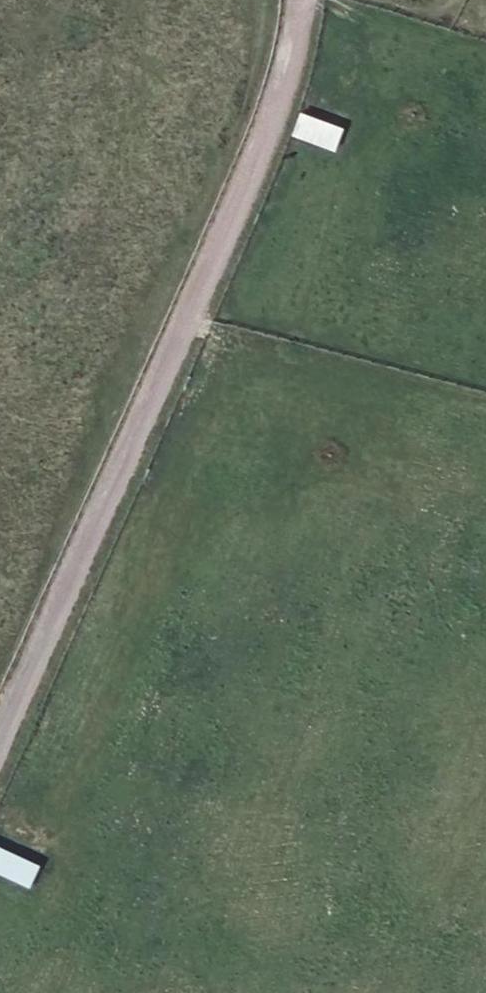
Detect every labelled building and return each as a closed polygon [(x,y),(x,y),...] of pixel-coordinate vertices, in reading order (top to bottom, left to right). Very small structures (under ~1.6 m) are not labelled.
[(299,106),(290,132),(334,147),(343,121),(299,106)] [(28,884),(39,860),(0,842),(0,871),(28,884)]
